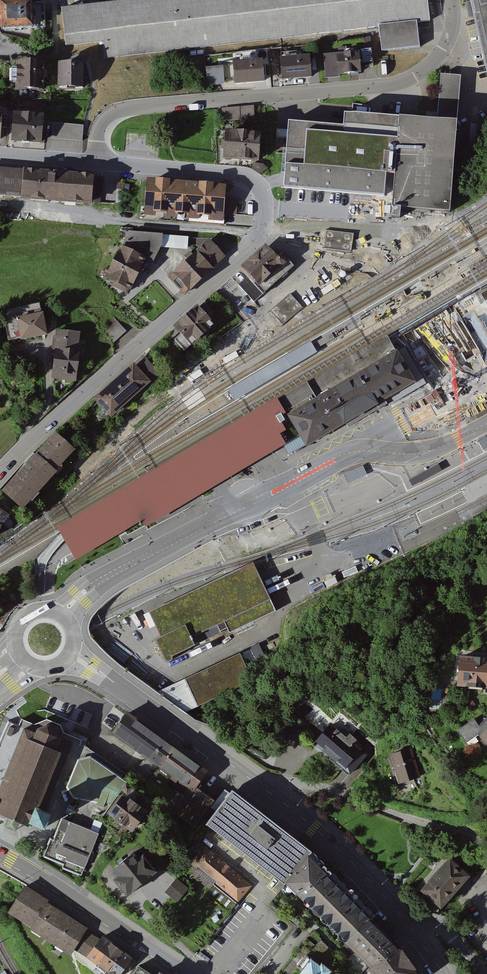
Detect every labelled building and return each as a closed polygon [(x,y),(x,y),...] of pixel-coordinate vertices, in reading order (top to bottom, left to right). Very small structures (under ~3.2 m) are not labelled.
[(60,10),(64,48),(101,44),(102,58),(378,29),(417,24),(429,23),(427,0),(150,0),(60,10)] [(486,62),(486,0),(473,0),(486,62)] [(38,5),(7,5),(7,32),(38,32),(38,5)] [(417,24),(378,29),(381,53),(420,49),(417,24)] [(357,52),(325,55),(327,74),(359,70),(357,52)] [(314,57),(284,59),(286,80),(316,78),(314,57)] [(41,61),(19,61),(17,88),(41,88),(41,61)] [(268,62),(237,64),(239,85),(269,82),(268,62)] [(81,63),(61,63),(61,86),(81,86),(81,63)] [(233,65),(207,66),(208,84),(234,83),(233,65)] [(438,116),(345,109),(344,122),(288,117),(283,184),(384,192),(385,170),(395,170),(392,211),(400,212),(401,204),(450,208),(461,74),(441,72),(438,116)] [(0,115),(0,143),(8,144),(11,116),(0,115)] [(50,119),(21,116),(18,144),(47,147),(50,119)] [(84,127),(55,124),(54,140),(83,143),(84,127)] [(259,130),(226,127),(224,154),(257,157),(259,130)] [(0,169),(0,197),(25,199),(27,171),(0,169)] [(100,177),(31,171),(29,200),(98,206),(100,177)] [(152,176),(149,211),(229,217),(232,182),(152,176)] [(144,257),(141,264),(149,267),(161,246),(187,248),(188,236),(128,230),(122,247),(144,257)] [(223,255),(208,239),(169,276),(184,291),(223,255)] [(250,277),(240,285),(254,300),(293,264),(280,249),(276,253),(268,245),(242,268),(250,277)] [(144,257),(122,247),(108,275),(114,278),(111,284),(128,291),(141,264),(144,257)] [(226,387),(236,403),(462,268),(452,252),(226,387)] [(286,411),(395,348),(414,382),(384,399),(387,404),(417,387),(419,389),(486,349),(486,304),(486,301),(475,283),(279,398),(286,411)] [(47,331),(42,310),(40,310),(39,303),(3,310),(8,337),(20,335),(21,337),(47,331)] [(197,305),(176,324),(182,331),(175,338),(185,348),(213,323),(197,305)] [(79,331),(57,329),(53,376),(74,378),(79,331)] [(300,435),(306,445),(353,418),(356,422),(387,404),(384,399),(388,397),(414,382),(395,348),(286,411),(300,435)] [(135,362),(95,399),(110,415),(157,371),(146,360),(139,367),(135,362)] [(300,435),(286,411),(279,398),(63,527),(67,533),(74,545),(82,558),(123,534),(147,519),(151,525),(300,435)] [(56,432),(4,488),(22,505),(56,468),(54,466),(72,447),(56,432)] [(219,630),(227,627),(229,631),(275,610),(258,571),(254,563),(147,611),(158,635),(154,637),(163,658),(193,645),(189,635),(216,623),(219,630)] [(258,646),(251,649),(259,665),(266,662),(258,646)] [(251,649),(240,654),(251,676),(261,671),(259,665),(251,649)] [(240,653),(185,678),(198,706),(253,681),(251,676),(240,654),(240,653)] [(461,658),(459,684),(469,685),(469,688),(482,689),(482,686),(486,687),(486,660),(461,658)] [(136,772),(148,781),(173,747),(127,714),(114,732),(130,744),(132,742),(136,746),(134,749),(140,753),(142,750),(147,754),(146,755),(147,757),(136,772)] [(483,722),(481,720),(477,723),(474,719),(458,730),(466,742),(478,734),(486,743),(486,717),(483,722)] [(333,721),(316,741),(354,773),(371,753),(333,721)] [(24,728),(10,764),(0,788),(0,815),(8,818),(14,821),(19,823),(30,827),(32,823),(44,828),(50,814),(44,811),(72,743),(59,738),(56,729),(47,726),(38,729),(36,733),(24,728)] [(128,775),(85,745),(68,787),(73,797),(78,798),(112,804),(125,783),(128,775)] [(173,747),(148,781),(147,782),(160,791),(156,796),(168,805),(167,807),(195,827),(215,800),(202,791),(206,785),(200,780),(207,771),(173,747)] [(415,748),(394,755),(403,783),(424,776),(415,748)] [(126,784),(122,789),(127,793),(131,788),(126,784)] [(311,852),(232,789),(205,824),(215,831),(284,885),(286,882),(311,852)] [(144,811),(125,797),(112,813),(121,820),(119,823),(125,828),(127,825),(131,828),(144,811)] [(71,814),(68,821),(99,834),(103,822),(100,820),(112,804),(78,798),(74,806),(72,805),(70,810),(69,813),(71,814)] [(19,823),(8,818),(4,827),(16,831),(19,823)] [(68,821),(62,819),(53,840),(50,839),(43,856),(63,864),(62,867),(81,875),(90,855),(99,834),(68,821)] [(200,948),(252,885),(199,842),(185,859),(197,868),(188,879),(206,894),(177,928),(200,948)] [(128,895),(156,871),(143,855),(139,859),(133,852),(113,869),(119,875),(115,879),(128,895)] [(374,915),(311,852),(286,882),(347,943),(371,918),(374,915)] [(450,861),(424,890),(441,905),(467,876),(450,861)] [(171,885),(165,891),(177,901),(188,888),(176,879),(171,885)] [(33,924),(44,931),(57,911),(47,905),(48,903),(24,887),(9,909),(24,919),(25,916),(35,922),(33,924)] [(57,911),(44,931),(43,933),(56,942),(58,940),(65,944),(64,947),(71,951),(75,947),(84,932),(86,929),(57,911)] [(371,918),(347,943),(370,965),(372,968),(400,947),(371,918)] [(84,932),(75,947),(88,955),(88,956),(108,971),(106,973),(107,973),(119,973),(125,966),(128,967),(133,960),(102,937),(99,941),(84,932)] [(400,947),(372,968),(376,973),(419,973),(400,947)] [(310,958),(297,973),(331,973),(330,973),(332,970),(321,961),(318,964),(310,958)] [(139,965),(133,973),(152,973),(139,965)]
